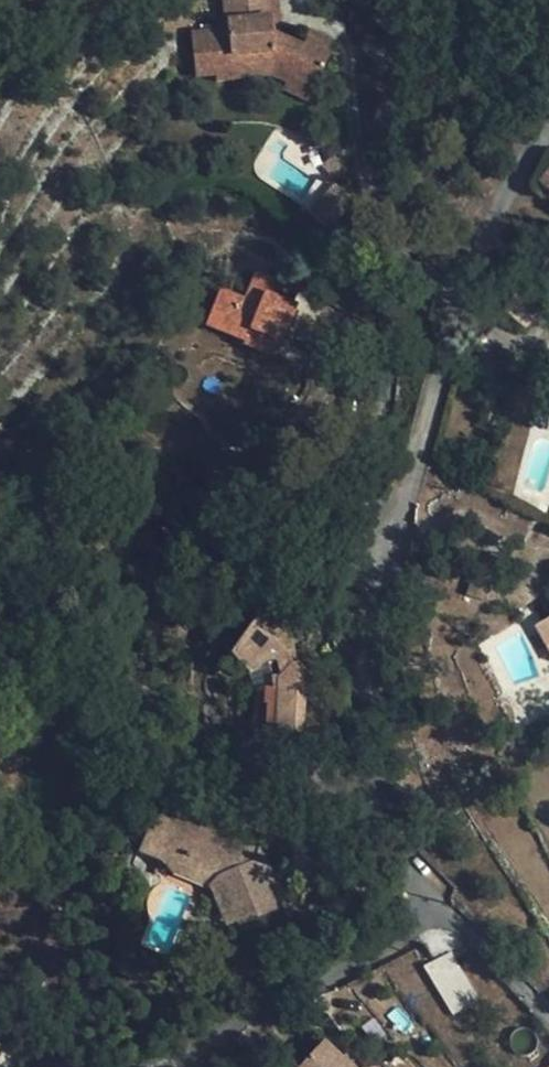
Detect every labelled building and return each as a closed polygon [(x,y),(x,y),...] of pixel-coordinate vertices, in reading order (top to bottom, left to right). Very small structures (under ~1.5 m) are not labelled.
[(214,75),(231,73),(232,79),(270,75),(274,77),(277,68),(315,85),(327,57),(324,56),(331,42),(308,32),(302,46),(281,37),(272,33),(269,0),(224,0),(227,31),(191,34),(195,76),(214,75)] [(272,33),(281,37),(277,0),(269,0),(272,33)] [(307,102),(315,85),(277,68),(274,77),(286,82),(282,91),(307,102)] [(333,156),(322,165),(336,179),(347,171),(333,156)] [(538,178),(548,187),(548,164),(538,178)] [(328,230),(338,219),(319,202),(309,213),(328,230)] [(296,307),(289,304),(277,299),(284,283),(256,273),(244,300),(220,290),(205,324),(244,339),(242,344),(276,357),(296,307)] [(296,288),(284,283),(277,299),(289,304),(296,288)] [(497,565),(478,558),(466,595),(485,602),(497,565)] [(252,622),(216,675),(219,677),(230,680),(236,680),(248,675),(262,665),(265,664),(269,663),(272,662),(273,663),(274,664),(276,670),(278,680),(264,689),(254,691),(251,736),(299,738),(302,682),(302,679),(302,676),(301,673),(301,671),(299,670),(297,668),(295,666),(293,664),(294,660),(293,656),(291,649),(290,646),(289,642),(287,637),(285,633),(281,628),(278,625),(276,621),(273,619),(271,618),(267,618),(262,618),(258,620),(255,621),(252,622)] [(535,628),(548,653),(548,620),(535,628)] [(149,683),(134,684),(135,697),(149,697),(149,683)] [(137,853),(159,861),(161,854),(216,875),(235,923),(237,926),(276,909),(254,860),(259,848),(161,810),(151,833),(146,830),(137,853)] [(254,860),(276,909),(284,906),(259,848),(254,860)] [(226,927),(235,923),(216,875),(161,854),(159,861),(162,864),(171,873),(210,888),(226,927)] [(450,1014),(477,999),(451,950),(424,965),(450,1014)] [(384,1029),(363,1005),(350,1017),(371,1041),(384,1029)] [(324,1041),(301,1066),(352,1066),(324,1041)]
